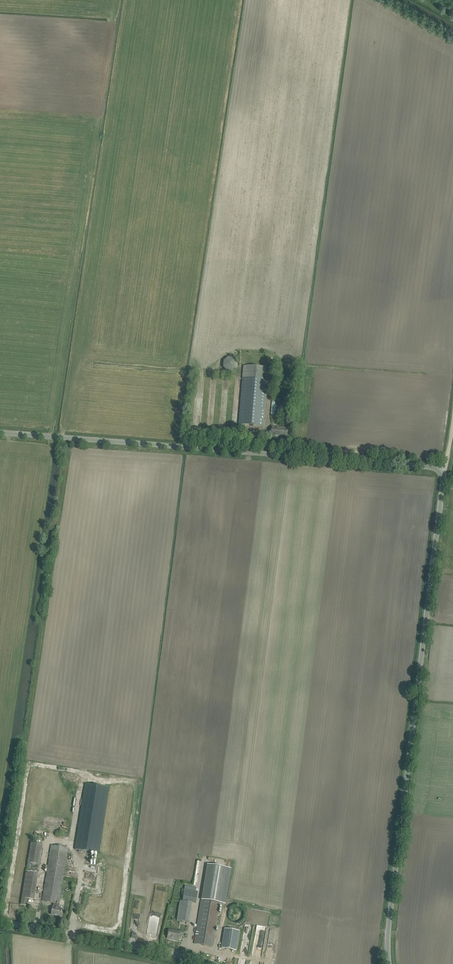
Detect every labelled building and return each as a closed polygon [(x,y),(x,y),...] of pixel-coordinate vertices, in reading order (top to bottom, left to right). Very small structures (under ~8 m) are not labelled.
[(240,364),(249,365),(249,363),(253,364),(253,366),(267,367),(268,354),(241,353),(240,364)] [(239,364),(239,363),(239,362),(239,361),(238,360),(237,359),(236,358),(234,358),(233,358),(232,358),(231,358),(230,359),(229,360),(228,360),(228,361),(227,363),(228,366),(229,367),(231,369),(232,369),(233,369),(234,369),(235,369),(236,368),(237,368),(238,367),(239,366),(239,365),(239,364)] [(243,366),(239,419),(239,424),(264,426),(268,368),(243,366)] [(272,427),(272,432),(271,437),(281,437),(281,438),(287,438),(287,428),(282,428),(282,429),(277,429),(277,427),(272,427)] [(75,850),(99,854),(109,787),(85,784),(75,850)] [(30,842),(27,862),(40,864),(43,844),(30,842)] [(42,901),(53,903),(57,904),(60,904),(68,848),(51,846),(42,901)] [(226,904),(230,868),(205,865),(200,902),(194,944),(214,947),(218,911),(219,911),(220,903),(226,904)] [(22,898),(28,899),(34,900),(38,875),(37,874),(37,873),(28,871),(27,872),(27,873),(26,873),(22,898)] [(158,934),(166,887),(155,885),(150,917),(149,917),(147,932),(158,934)] [(198,892),(184,889),(183,900),(196,903),(198,892)] [(192,902),(180,900),(176,920),(189,922),(192,902)] [(57,908),(53,907),(52,907),(51,915),(61,916),(62,909),(57,908)] [(242,909),(234,909),(233,918),(241,918),(242,909)] [(222,949),(235,951),(239,931),(225,929),(222,949)] [(169,930),(168,933),(167,938),(175,939),(175,940),(178,941),(179,936),(183,937),(184,931),(180,930),(180,932),(169,930)]
